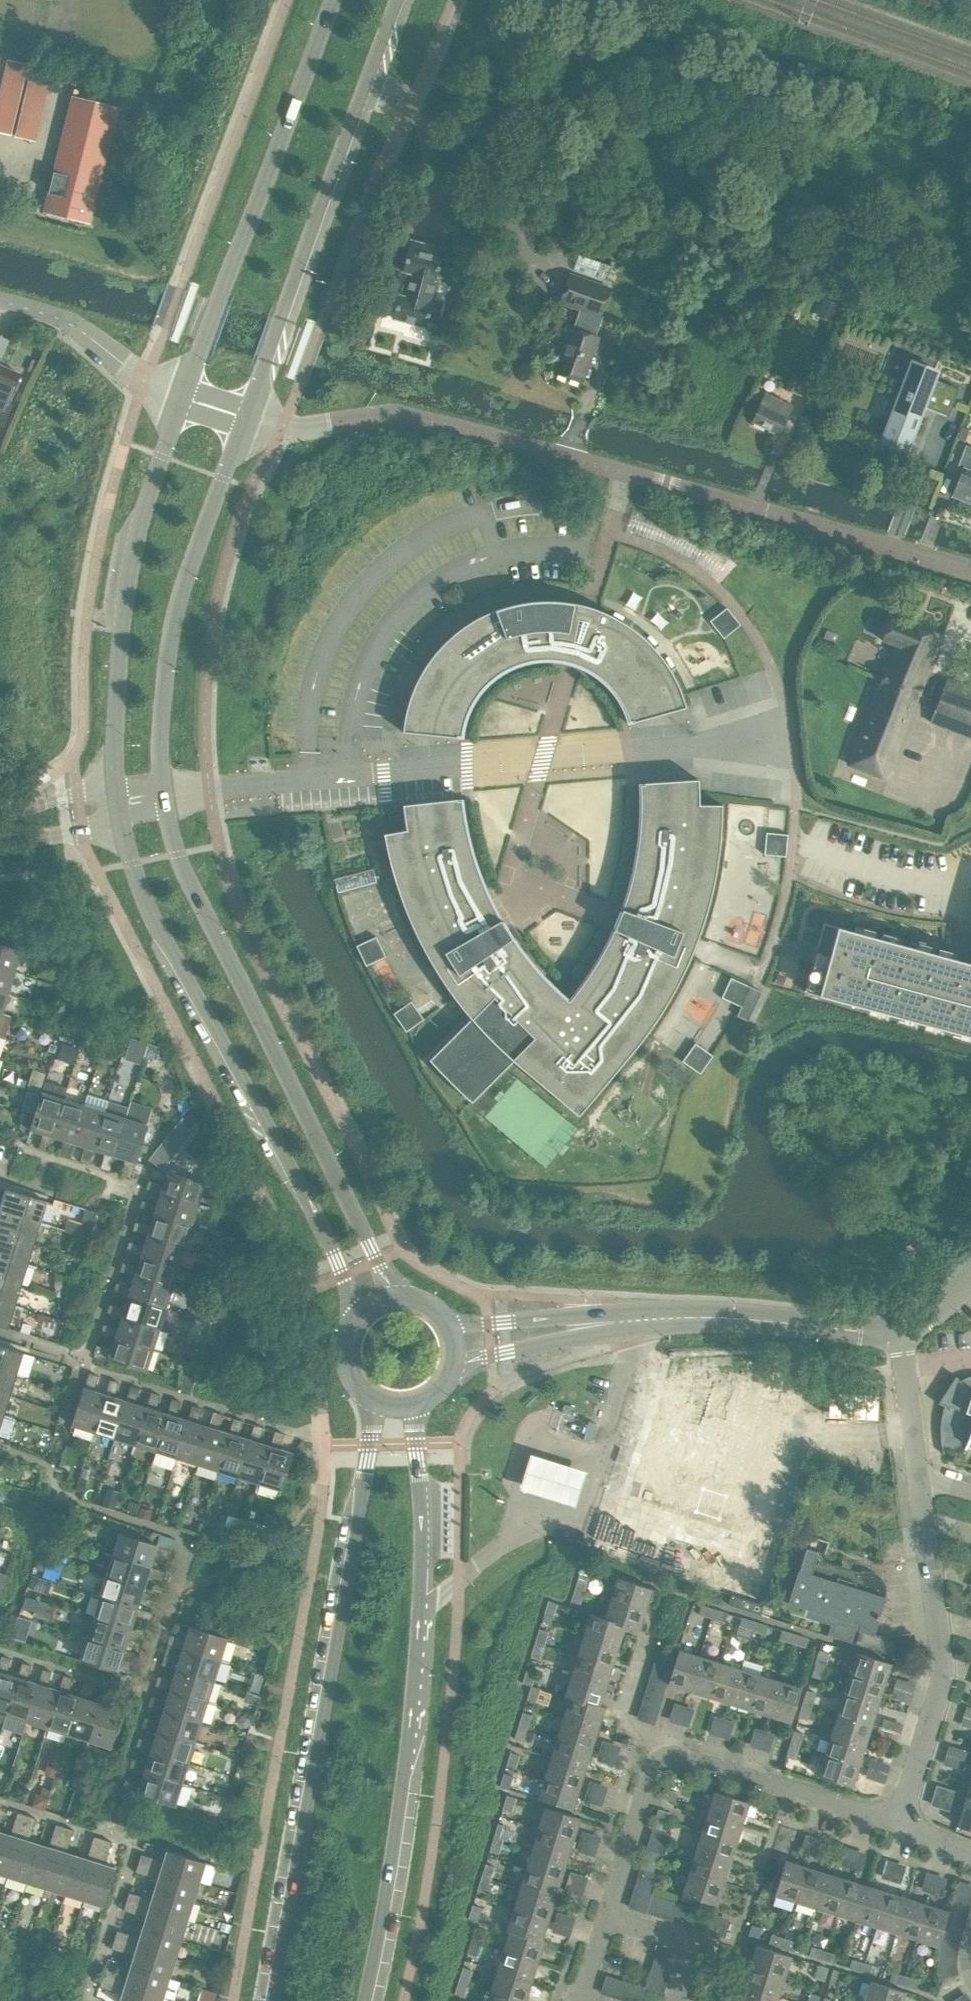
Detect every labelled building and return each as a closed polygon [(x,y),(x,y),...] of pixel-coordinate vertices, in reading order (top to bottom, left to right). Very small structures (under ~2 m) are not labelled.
[(32,140),(49,70),(10,61),(0,102),(0,133),(32,140)] [(89,224),(118,108),(72,96),(42,212),(89,224)] [(435,300),(440,281),(436,280),(444,249),(410,240),(402,271),(406,272),(400,296),(398,295),(392,318),(426,327),(428,320),(436,322),(441,302),(435,300)] [(600,316),(610,289),(569,275),(560,302),(580,309),(573,329),(570,328),(554,373),(582,382),(597,338),(595,337),(602,317),(600,316)] [(946,415),(948,416),(958,389),(934,379),(937,371),(911,362),(878,447),(884,449),(904,457),(907,449),(914,432),(907,429),(913,415),(919,418),(923,408),(945,417),(946,415)] [(4,412),(18,377),(19,375),(0,366),(0,410),(4,412)] [(812,403),(821,383),(813,379),(800,372),(790,392),(812,403)] [(778,435),(792,407),(765,393),(750,421),(778,435)] [(966,445),(957,467),(964,469),(953,496),(970,503),(970,447),(966,445)] [(403,723),(402,731),(462,738),(463,729),(465,721),(468,713),(471,706),(476,698),(481,692),(486,685),(492,680),(499,675),(506,670),(514,667),(521,664),(530,662),(538,661),(546,660),(555,661),(563,662),(571,664),(579,667),(587,671),(594,675),(601,681),(607,686),(613,693),(617,700),(622,707),(625,715),(628,723),(686,707),(682,695),(678,684),(672,673),(666,663),(658,653),(650,644),(641,636),(632,628),(622,621),(611,615),(600,610),(590,607),(579,604),(569,602),(558,601),(547,600),(536,600),(526,602),(515,604),(505,606),(495,610),(485,614),(475,619),(466,624),(457,631),(449,638),(443,643),(438,649),(433,655),(428,662),(423,669),(421,673),(418,677),(416,682),(414,686),(412,691),(409,698),(407,707),(405,715),(403,723)] [(885,779),(915,702),(940,639),(890,619),(882,640),(895,646),(848,764),(885,779)] [(748,637),(741,625),(721,637),(734,658),(754,646),(748,637)] [(946,678),(929,721),(970,738),(970,688),(946,678)] [(406,829),(384,833),(387,848),(390,863),(394,878),(399,892),(404,907),(411,924),(419,941),(428,957),(437,973),(448,988),(459,1003),(471,1018),(429,1059),(437,1068),(445,1077),(454,1085),(463,1094),(472,1102),(513,1060),(578,1115),(595,1098),(610,1080),(625,1061),(639,1042),(653,1022),(666,1002),(677,982),(688,960),(695,944),(701,927),(707,910),(711,893),(715,875),(718,858),(720,840),(721,822),(722,804),(699,804),(699,799),(699,794),(699,789),(698,784),(698,779),(638,783),(638,800),(638,816),(637,833),(635,850),(632,866),(628,883),(623,899),(618,914),(611,929),(604,944),(596,958),(588,972),(578,985),(568,998),(556,988),(545,977),(535,965),(525,953),(516,940),(507,927),(499,914),(492,900),(484,884),(478,867),(473,850),(468,833),(465,816),(463,798),(403,804),(403,809),(404,814),(404,819),(405,824),(406,829)] [(766,832),(764,854),(786,856),(788,834),(766,832)] [(343,893),(375,884),(369,862),(337,870),(337,869),(331,871),(338,895),(343,894),(343,893)] [(804,991),(970,1036),(970,963),(965,961),(949,957),(946,956),(823,922),(804,991)] [(376,936),(356,945),(366,966),(385,956),(376,936)] [(22,951),(0,944),(0,968),(15,973),(22,951)] [(15,973),(0,968),(0,991),(8,993),(15,973)] [(731,977),(721,997),(739,1006),(741,1007),(737,1016),(748,1021),(762,992),(750,986),(731,977)] [(8,993),(0,991),(0,1012),(2,1013),(8,993)] [(411,1001),(393,1013),(406,1032),(424,1019),(411,1001)] [(695,1043),(682,1061),(698,1072),(700,1074),(713,1055),(711,1054),(695,1043)] [(45,1080),(30,1130),(31,1130),(42,1132),(42,1133),(51,1136),(64,1099),(67,1088),(46,1082),(46,1080),(45,1080)] [(72,1143),(84,1105),(64,1099),(51,1136),(72,1143)] [(93,1149),(105,1112),(84,1105),(72,1143),(93,1149)] [(114,1155),(126,1118),(105,1112),(93,1149),(114,1155)] [(136,1162),(147,1125),(126,1118),(114,1155),(136,1162)] [(68,1158),(71,1147),(67,1146),(62,1145),(58,1155),(68,1158)] [(130,1177),(133,1167),(128,1165),(124,1165),(121,1174),(130,1177)] [(196,1205),(203,1183),(167,1171),(160,1194),(196,1205)] [(157,1187),(158,1183),(148,1180),(145,1189),(156,1193),(157,1187)] [(8,1328),(47,1202),(0,1187),(0,1326),(8,1328)] [(190,1225),(196,1205),(160,1194),(154,1214),(190,1225)] [(149,1213),(151,1208),(151,1203),(142,1200),(139,1210),(149,1213)] [(184,1246),(190,1225),(154,1214),(147,1235),(184,1246)] [(145,1228),(145,1224),(135,1221),(132,1230),(143,1233),(145,1228)] [(178,1267),(184,1246),(147,1235),(141,1256),(178,1267)] [(138,1249),(138,1245),(129,1242),(126,1251),(137,1254),(138,1249)] [(172,1287),(178,1267),(141,1256),(134,1276),(172,1287)] [(132,1270),(132,1265),(122,1262),(119,1271),(130,1275),(132,1270)] [(165,1308),(172,1287),(134,1276),(128,1296),(165,1308)] [(125,1290),(125,1286),(116,1283),(113,1292),(124,1295),(125,1290)] [(159,1328),(165,1308),(128,1296),(122,1317),(159,1328)] [(119,1311),(119,1306),(109,1303),(107,1313),(117,1316),(119,1311)] [(153,1349),(159,1328),(122,1317),(115,1338),(153,1349)] [(112,1332),(112,1327),(103,1324),(100,1333),(111,1337),(112,1332)] [(108,1359),(146,1371),(153,1349),(115,1338),(112,1348),(106,1348),(97,1345),(94,1354),(109,1359),(108,1359)] [(9,1439),(15,1420),(3,1417),(23,1353),(0,1345),(0,1436),(9,1439)] [(686,1370),(657,1463),(736,1488),(744,1462),(764,1469),(767,1459),(776,1462),(796,1398),(728,1376),(705,1369),(703,1375),(686,1370)] [(95,1385),(98,1376),(89,1373),(85,1384),(90,1385),(95,1385)] [(960,1380),(955,1376),(937,1403),(943,1405),(970,1414),(970,1375),(968,1376),(960,1380)] [(115,1392),(118,1382),(109,1379),(106,1390),(111,1392),(115,1392)] [(136,1398),(139,1389),(130,1386),(126,1397),(131,1398),(136,1398)] [(93,1432),(105,1394),(83,1388),(71,1426),(93,1432)] [(157,1405),(160,1395),(150,1392),(147,1403),(152,1405),(157,1405)] [(113,1439),(125,1401),(105,1394),(93,1432),(113,1439)] [(177,1411),(180,1402),(171,1399),(168,1410),(173,1411),(177,1411)] [(134,1445),(146,1407),(125,1401),(113,1439),(134,1445)] [(564,1404),(561,1412),(573,1415),(575,1408),(564,1404)] [(198,1418),(201,1408),(192,1405),(188,1416),(193,1417),(198,1418)] [(970,1424),(970,1414),(943,1405),(940,1421),(970,1424)] [(155,1452),(167,1414),(146,1407),(134,1445),(155,1452)] [(219,1424),(222,1415),(214,1413),(212,1423),(217,1425),(219,1424)] [(175,1458),(187,1420),(167,1414),(155,1452),(175,1458)] [(239,1430),(242,1421),(233,1418),(230,1429),(235,1430),(239,1430)] [(196,1465),(208,1427),(187,1420),(175,1458),(196,1465)] [(969,1435),(970,1427),(970,1424),(940,1421),(940,1438),(969,1435)] [(260,1437),(263,1427),(253,1424),(250,1435),(255,1437),(260,1437)] [(216,1471),(228,1433),(208,1427),(196,1465),(216,1471)] [(280,1443),(283,1434),(274,1431),(271,1442),(276,1443),(280,1443)] [(237,1477),(249,1439),(228,1433),(216,1471),(237,1477)] [(966,1445),(966,1443),(969,1435),(940,1438),(942,1454),(944,1454),(943,1450),(966,1445)] [(258,1484),(269,1446),(249,1439),(237,1477),(258,1484)] [(280,1491),(292,1453),(269,1446),(258,1484),(280,1491)] [(150,1567),(157,1546),(157,1545),(119,1534),(112,1555),(150,1567)] [(169,1560),(172,1551),(161,1547),(159,1552),(159,1557),(169,1560)] [(883,1582),(881,1579),(879,1576),(875,1573),(871,1572),(868,1571),(864,1571),(861,1571),(857,1572),(823,1561),(825,1553),(805,1548),(801,1560),(798,1570),(787,1602),(833,1616),(827,1635),(893,1655),(895,1647),(894,1640),(873,1633),(884,1596),(885,1593),(885,1589),(884,1586),(883,1582)] [(144,1587),(150,1567),(112,1555),(106,1575),(144,1587)] [(162,1581),(165,1571),(154,1568),(153,1573),(153,1578),(162,1581)] [(137,1608),(144,1587),(106,1575),(100,1596),(137,1608)] [(583,1590),(587,1577),(578,1575),(574,1588),(583,1590)] [(644,1610),(651,1589),(617,1578),(610,1599),(644,1610)] [(156,1601),(159,1592),(148,1588),(146,1594),(146,1598),(156,1601)] [(579,1604),(583,1590),(574,1588),(570,1601),(579,1604)] [(131,1629),(137,1608),(100,1596),(93,1617),(131,1629)] [(638,1631),(644,1610),(610,1599),(604,1618),(604,1619),(624,1625),(623,1626),(638,1631)] [(543,1614),(552,1616),(556,1603),(547,1600),(543,1614)] [(711,1618),(713,1609),(700,1605),(698,1614),(711,1618)] [(149,1622),(152,1613),(141,1609),(140,1614),(140,1619),(149,1622)] [(724,1622),(727,1613),(713,1609),(711,1618),(724,1622)] [(618,1645),(623,1626),(624,1625),(604,1619),(604,1618),(590,1614),(584,1634),(618,1645)] [(124,1649),(131,1629),(93,1617),(87,1638),(124,1649)] [(751,1631),(754,1622),(741,1618),(735,1637),(748,1640),(751,1631)] [(764,1635),(767,1626),(754,1622),(751,1631),(764,1635)] [(220,1660),(227,1638),(189,1627),(182,1648),(220,1660)] [(543,1644),(547,1631),(539,1628),(534,1642),(543,1644)] [(143,1643),(146,1633),(135,1630),(133,1635),(133,1640),(143,1643)] [(791,1643),(794,1635),(781,1631),(778,1639),(791,1643)] [(611,1666),(618,1645),(584,1634),(577,1655),(611,1666)] [(180,1643),(180,1638),(170,1635),(167,1644),(178,1648),(180,1643)] [(805,1648),(807,1639),(794,1635),(791,1643),(805,1648)] [(118,1672),(124,1649),(87,1638),(80,1660),(118,1672)] [(539,1657),(543,1644),(534,1642),(530,1655),(539,1657)] [(214,1682),(220,1660),(182,1648),(176,1670),(214,1682)] [(688,1690),(699,1656),(678,1650),(667,1684),(688,1690)] [(824,1666),(828,1653),(819,1650),(815,1663),(824,1666)] [(136,1663),(139,1654),(129,1651),(127,1656),(127,1660),(136,1663)] [(636,1717),(653,1722),(674,1656),(656,1651),(636,1717)] [(883,1684),(890,1663),(856,1653),(849,1674),(883,1684)] [(605,1686),(611,1666),(577,1655),(571,1675),(605,1686)] [(10,1659),(1,1656),(0,1659),(0,1668),(3,1668),(7,1668),(10,1659)] [(173,1663),(173,1659),(164,1656),(161,1665),(172,1668),(173,1663)] [(709,1696),(719,1663),(699,1656),(688,1690),(709,1696)] [(28,1675),(31,1665),(22,1663),(18,1673),(23,1675),(28,1675)] [(729,1703),(739,1669),(719,1663),(709,1696),(729,1703)] [(820,1679),(824,1666),(815,1663),(811,1676),(820,1679)] [(49,1681),(51,1672),(42,1669),(39,1680),(44,1681),(49,1681)] [(749,1709),(760,1675),(739,1669),(729,1703),(749,1709)] [(207,1701),(214,1682),(176,1670),(170,1690),(207,1701)] [(530,1686),(535,1672),(526,1670),(522,1683),(530,1686)] [(18,1678),(0,1672),(0,1714),(6,1716),(18,1678)] [(877,1705),(883,1684),(849,1674),(843,1694),(877,1705)] [(69,1688),(72,1678),(63,1675),(60,1686),(65,1688),(69,1688)] [(599,1705),(605,1686),(571,1675),(564,1696),(569,1698),(570,1697),(599,1706),(599,1705)] [(769,1716),(780,1681),(760,1675),(749,1709),(769,1716)] [(167,1684),(167,1679),(158,1676),(155,1686),(165,1689),(167,1684)] [(27,1722),(39,1684),(18,1678),(6,1716),(27,1722)] [(891,1696),(908,1702),(914,1684),(897,1678),(891,1696)] [(790,1722),(801,1688),(780,1681),(769,1716),(790,1722)] [(90,1694),(93,1685),(84,1682),(80,1692),(85,1694),(90,1694)] [(48,1728),(59,1691),(39,1684),(27,1722),(48,1728)] [(535,1702),(539,1689),(530,1686),(526,1699),(535,1702)] [(110,1701),(113,1691),(104,1688),(101,1699),(106,1701),(110,1701)] [(201,1722),(207,1701),(170,1690),(163,1710),(201,1722)] [(811,1706),(815,1693),(807,1690),(802,1704),(811,1706)] [(68,1735),(80,1697),(59,1691),(48,1728),(68,1735)] [(871,1725),(877,1705),(843,1694),(837,1714),(871,1725)] [(89,1741),(101,1704),(80,1697),(68,1735),(89,1741)] [(160,1705),(161,1700),(151,1697),(148,1706),(159,1710),(160,1705)] [(597,1728),(604,1706),(599,1705),(599,1706),(570,1697),(569,1698),(563,1717),(597,1728)] [(674,1702),(669,1719),(687,1724),(692,1708),(674,1702)] [(110,1748),(122,1710),(101,1704),(89,1741),(110,1748)] [(807,1719),(811,1706),(802,1704),(798,1717),(807,1719)] [(970,1727),(970,1707),(967,1706),(962,1724),(970,1727)] [(195,1743),(201,1722),(163,1710),(157,1731),(195,1743)] [(527,1728),(531,1715),(522,1712),(518,1725),(527,1728)] [(864,1745),(871,1725),(837,1714),(831,1734),(864,1745)] [(715,1715),(709,1732),(727,1738),(733,1721),(715,1715)] [(154,1725),(154,1720),(145,1717),(142,1727),(153,1730),(154,1725)] [(591,1748),(597,1728),(563,1717),(557,1737),(591,1748)] [(523,1741),(527,1728),(518,1725),(514,1738),(523,1741)] [(755,1728),(750,1744),(768,1750),(773,1733),(755,1728)] [(188,1763),(195,1743),(157,1731),(150,1751),(188,1763)] [(799,1747),(803,1734),(794,1731),(790,1744),(799,1747)] [(858,1765),(864,1745),(831,1734),(824,1755),(858,1765)] [(585,1768),(591,1748),(557,1737),(551,1758),(585,1768)] [(148,1746),(148,1741),(138,1738),(135,1747),(146,1751),(148,1746)] [(596,1759),(613,1764),(619,1746),(602,1741),(596,1759)] [(795,1760),(799,1747),(790,1744),(786,1757),(795,1760)] [(944,1763),(961,1768),(966,1750),(949,1745),(944,1763)] [(182,1784),(188,1763),(150,1751),(144,1772),(182,1784)] [(514,1768),(519,1755),(510,1752),(506,1765),(514,1768)] [(852,1786),(858,1765),(824,1755),(818,1775),(852,1786)] [(578,1788),(585,1768),(551,1758),(544,1777),(578,1788)] [(867,1776),(884,1782),(889,1764),(872,1758),(867,1776)] [(141,1766),(141,1762),(132,1759),(129,1768),(140,1771),(141,1766)] [(175,1806),(182,1784),(144,1772),(137,1794),(175,1806)] [(508,1789),(512,1776),(503,1773),(499,1786),(508,1789)] [(572,1809),(578,1788),(544,1777),(538,1799),(572,1809)] [(135,1787),(135,1782),(125,1779),(122,1789),(133,1792),(135,1787)] [(585,1800),(602,1805),(607,1787),(590,1782),(585,1800)] [(932,1803),(949,1809),(955,1791),(938,1785),(932,1803)] [(674,1802),(677,1793),(664,1789),(661,1798),(674,1802)] [(742,1823),(748,1802),(715,1791),(708,1813),(742,1823)] [(511,1811),(515,1798),(506,1795),(502,1808),(511,1811)] [(963,1805),(956,1825),(970,1830),(970,1807),(963,1805)] [(572,1839),(579,1818),(545,1807),(539,1828),(572,1839)] [(665,1831),(671,1814),(657,1809),(652,1827),(665,1831)] [(26,1815),(17,1812),(10,1835),(0,1832),(0,1874),(7,1876),(26,1815)] [(736,1843),(742,1823),(708,1813),(702,1832),(736,1843)] [(26,1882),(38,1844),(28,1841),(35,1818),(26,1815),(7,1876),(26,1882)] [(502,1839),(506,1826),(497,1823),(493,1836),(502,1839)] [(45,1888),(64,1827),(55,1824),(48,1847),(38,1844),(26,1882),(45,1888)] [(64,1894),(76,1856),(66,1853),(73,1830),(64,1827),(45,1888),(64,1894)] [(566,1859),(572,1839),(539,1828),(532,1849),(566,1859)] [(576,1849),(593,1855),(599,1837),(582,1831),(576,1849)] [(648,1849),(665,1854),(670,1836),(653,1831),(648,1849)] [(729,1864),(734,1849),(736,1843),(702,1832),(695,1853),(729,1864)] [(83,1900),(103,1839),(93,1836),(86,1859),(76,1856),(64,1894),(83,1900)] [(498,1852),(502,1839),(493,1836),(489,1849),(498,1852)] [(103,1906),(115,1868),(104,1864),(111,1842),(103,1839),(83,1900),(103,1906)] [(846,1847),(840,1864),(858,1870),(864,1853),(846,1847)] [(560,1879),(566,1859),(532,1849),(526,1869),(560,1879)] [(198,1882),(204,1862),(167,1850),(163,1861),(140,1854),(138,1863),(198,1882)] [(653,1871),(658,1854),(645,1850),(639,1867),(653,1871)] [(723,1884),(729,1864),(695,1853),(689,1873),(723,1884)] [(887,1859),(882,1876),(900,1882),(905,1865),(887,1859)] [(795,1901),(806,1867),(785,1861),(774,1895),(795,1901)] [(192,1901),(198,1882),(138,1863),(135,1872),(158,1879),(154,1889),(192,1901)] [(490,1880),(494,1866),(485,1864),(481,1877),(490,1880)] [(653,1871),(639,1867),(627,1906),(722,1935),(727,1918),(651,1894),(657,1872),(653,1871)] [(815,1907),(825,1873),(806,1867),(795,1901),(815,1907)] [(554,1899),(560,1879),(526,1869),(520,1889),(554,1899)] [(927,1871),(922,1888),(940,1893),(945,1876),(927,1871)] [(564,1890),(581,1895),(586,1877),(569,1872),(564,1890)] [(716,1905),(723,1884),(689,1873),(682,1894),(716,1905)] [(836,1914),(846,1880),(825,1873),(815,1907),(836,1914)] [(486,1893),(490,1880),(481,1877),(477,1890),(486,1893)] [(957,1973),(955,1960),(957,1945),(970,1902),(970,1884),(957,1879),(948,1911),(937,1945),(937,1962),(940,1978),(957,1973)] [(856,1920),(866,1886),(846,1880),(836,1914),(856,1920)] [(876,1926),(886,1892),(866,1886),(856,1920),(876,1926)] [(186,1920),(192,1901),(154,1889),(151,1899),(128,1892),(126,1901),(186,1920)] [(547,1920),(554,1899),(520,1889),(513,1909),(547,1920)] [(896,1933),(906,1899),(886,1892),(876,1926),(896,1933)] [(916,1939),(927,1905),(906,1899),(896,1933),(916,1939)] [(181,1939),(186,1920),(126,1901),(123,1910),(146,1917),(142,1927),(181,1939)] [(477,1921),(481,1908),(472,1905),(468,1918),(477,1921)] [(937,1945),(948,1911),(927,1905),(916,1939),(937,1945)] [(541,1939),(547,1920),(513,1909),(507,1930),(509,1931),(509,1930),(543,1940),(544,1940),(541,1939)] [(552,1930),(569,1935),(574,1917),(557,1912),(552,1930)] [(175,1958),(181,1939),(142,1927),(139,1937),(117,1930),(114,1940),(175,1958)] [(479,1942),(483,1929),(474,1927),(470,1940),(479,1942)] [(537,1961),(543,1940),(509,1930),(509,1931),(503,1950),(537,1961)] [(781,1947),(784,1938),(771,1934),(768,1943),(781,1947)] [(794,1951),(797,1942),(784,1938),(781,1947),(794,1951)] [(169,1978),(175,1958),(114,1940),(111,1948),(134,1955),(130,1966),(169,1978)] [(475,1956),(479,1942),(470,1940),(466,1953),(475,1956)] [(783,1977),(790,1956),(756,1945),(749,1967),(783,1977)] [(821,1959),(824,1951),(811,1946),(808,1955),(821,1959)] [(531,1981),(537,1961),(503,1950),(497,1970),(531,1981)] [(647,1988),(663,1993),(675,1955),(659,1950),(647,1988)] [(834,1963),(837,1955),(824,1951),(821,1959),(834,1963)] [(862,1972),(865,1963),(851,1959),(849,1968),(862,1972)] [(875,1976),(877,1967),(865,1963),(862,1972),(875,1976)] [(823,1981),(827,1968),(818,1965),(814,1978),(823,1981)] [(163,1997),(169,1978),(130,1966),(127,1975),(105,1968),(102,1978),(163,1997)] [(467,1983),(471,1970),(462,1967),(458,1980),(467,1983)] [(777,1997),(783,1977),(749,1967),(743,1987),(777,1997)] [(838,1985),(842,1972),(833,1969),(829,1983),(838,1985)] [(525,2000),(531,1981),(497,1970),(491,1990),(525,2000)] [(902,1985),(905,1976),(892,1972),(889,1980),(902,1985)] [(600,1991),(631,2000),(639,2000),(643,1987),(605,1975),(600,1991)] [(915,1989),(918,1980),(905,1976),(902,1985),(915,1989)] [(163,1997),(102,1978),(99,1987),(122,1994),(119,2000),(161,2000),(163,1997)] [(463,1996),(467,1983),(458,1980),(454,1993),(463,1996)] [(904,1992),(870,1981),(864,2000),(901,2000),(904,1992)] [(777,1997),(743,1987),(739,2000),(776,2000),(777,1997)] [(525,2000),(491,1990),(487,2000),(524,2000),(525,2000)] [(952,2000),(970,2000),(965,1991),(952,2000)] [(818,1996),(810,1993),(807,2000),(817,2000),(818,1996)]
